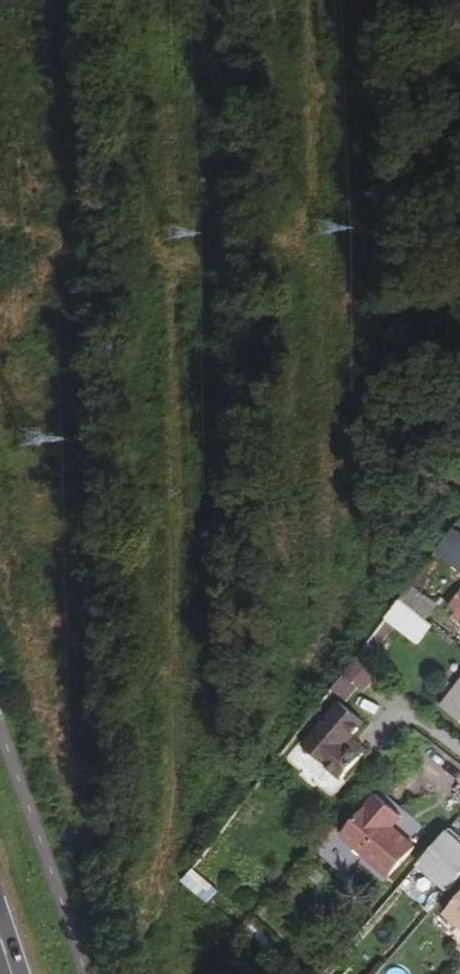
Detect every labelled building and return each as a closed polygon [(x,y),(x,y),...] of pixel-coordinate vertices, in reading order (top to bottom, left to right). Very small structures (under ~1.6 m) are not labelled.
[(459,571),(459,534),(456,531),(438,554),(459,571)] [(413,585),(401,600),(426,619),(437,603),(413,585)] [(450,606),(459,612),(456,617),(459,620),(459,593),(450,606)] [(426,619),(401,600),(387,619),(418,644),(433,626),(426,619)] [(359,689),(373,670),(352,653),(338,673),(352,684),(359,689)] [(352,684),(338,673),(327,688),(341,698),(352,684)] [(442,707),(459,720),(459,684),(442,707)] [(297,745),(337,779),(355,757),(340,745),(359,722),(335,701),(297,745)] [(392,830),(403,818),(377,795),(341,836),(390,880),(416,850),(392,830)] [(450,892),(459,880),(459,846),(446,834),(419,866),(450,892)] [(217,892),(192,870),(189,875),(183,882),(207,903),(217,892)] [(459,927),(459,900),(446,915),(459,927)] [(245,930),(263,952),(275,943),(257,921),(245,930)]
